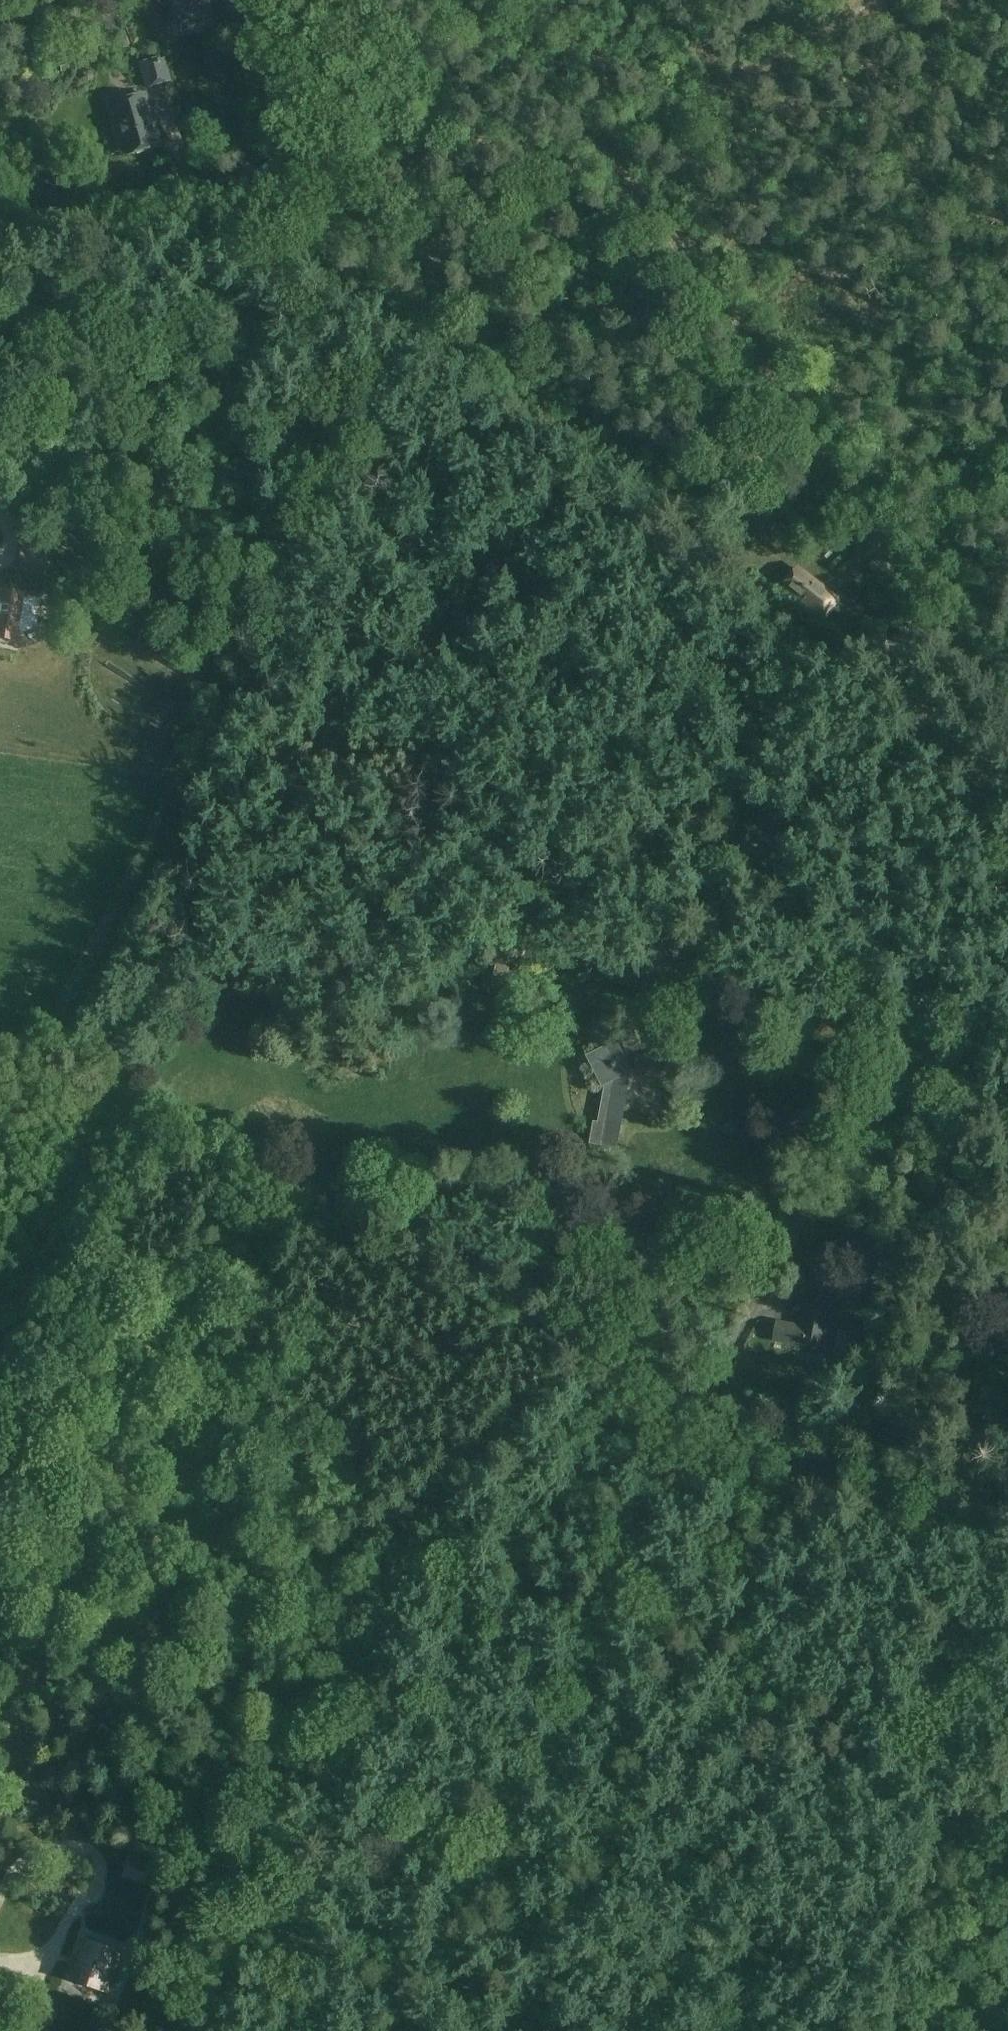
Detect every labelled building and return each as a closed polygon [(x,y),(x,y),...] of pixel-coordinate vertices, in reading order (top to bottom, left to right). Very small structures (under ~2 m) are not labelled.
[(209,16),(206,0),(175,0),(178,21),(209,16)] [(139,62),(146,89),(172,82),(165,58),(159,60),(158,57),(139,62)] [(118,91),(104,95),(122,156),(160,145),(144,92),(121,99),(118,91)] [(36,581),(40,556),(24,553),(20,578),(36,581)] [(820,587),(798,571),(784,589),(807,605),(805,608),(823,621),(833,608),(821,598),(822,597),(821,589),(819,588),(820,587)] [(6,643),(10,640),(14,641),(16,629),(26,631),(34,625),(36,616),(38,606),(21,604),(22,595),(0,592),(0,642),(6,643)] [(630,1073),(632,1072),(607,1024),(592,1032),(601,1050),(591,1056),(605,1085),(607,1084),(600,1124),(596,1123),(592,1143),(616,1148),(630,1073)] [(635,1057),(637,1072),(693,1063),(688,1037),(661,1042),(663,1052),(635,1057)] [(778,1324),(775,1341),(824,1350),(828,1328),(830,1315),(809,1311),(806,1329),(778,1324)] [(852,1333),(840,1331),(836,1352),(848,1354),(852,1333)] [(124,1877),(153,1886),(159,1867),(130,1858),(124,1877)] [(108,1992),(120,1954),(88,1943),(75,1981),(108,1992)]
